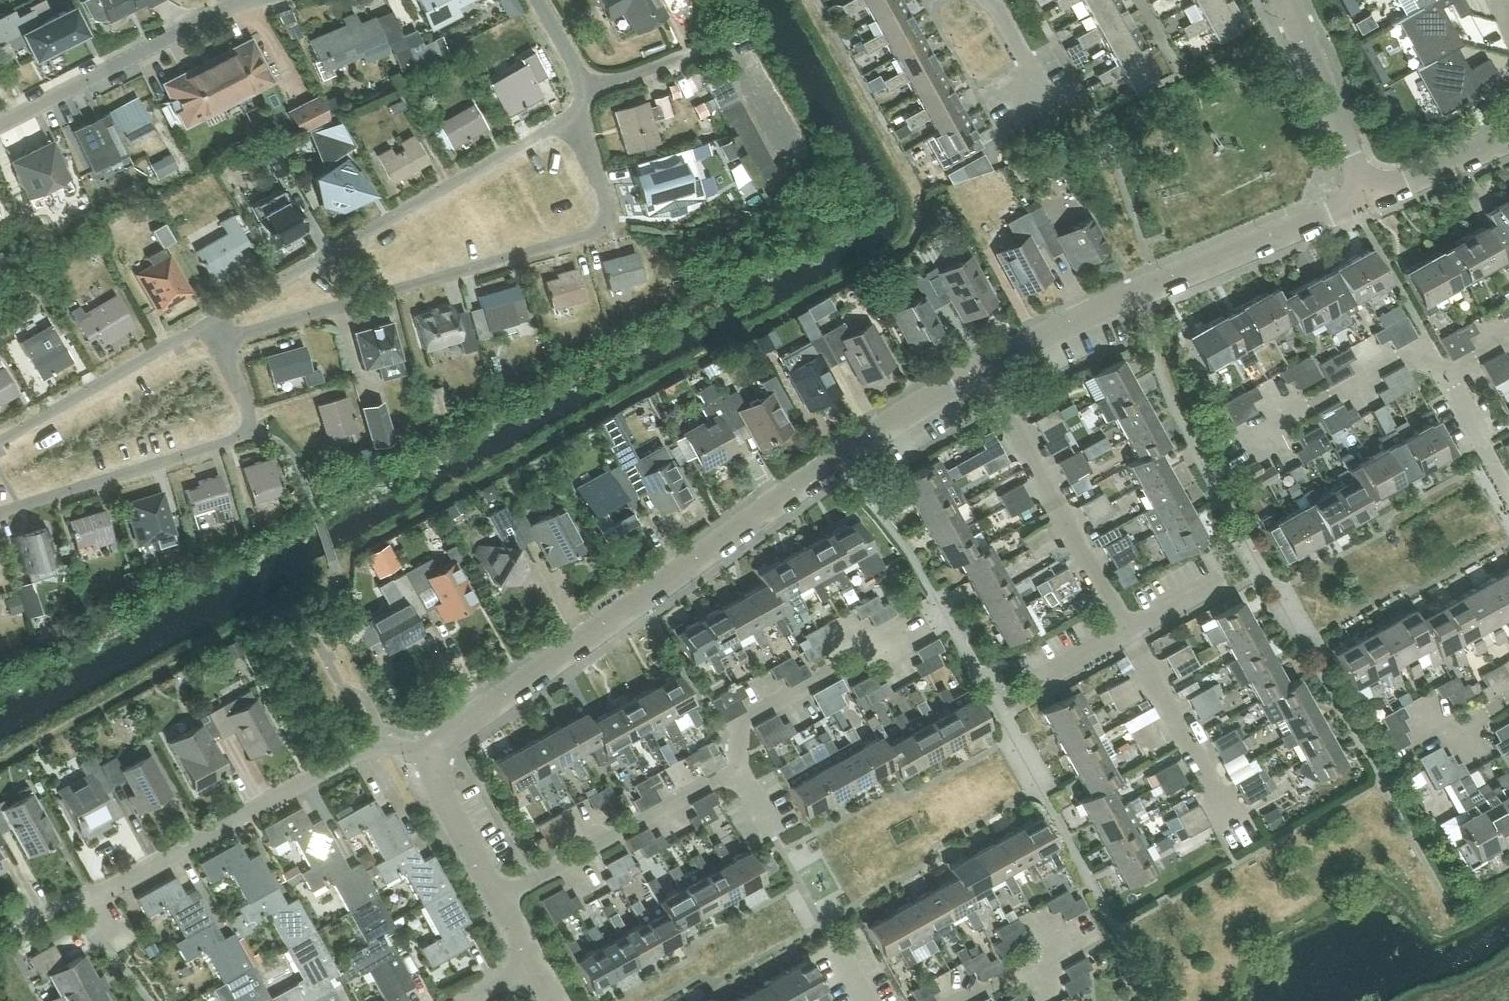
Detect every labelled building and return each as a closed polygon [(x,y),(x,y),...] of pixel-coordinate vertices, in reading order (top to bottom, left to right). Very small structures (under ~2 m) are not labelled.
[(0,15),(0,43),(6,40),(7,41),(8,41),(11,47),(22,41),(31,59),(81,33),(68,8),(36,24),(33,19),(47,12),(41,0),(38,0),(26,6),(28,10),(10,19),(7,12),(0,15)] [(106,20),(143,1),(145,5),(155,0),(83,0),(82,1),(90,18),(96,20),(101,20),(106,20)] [(422,12),(423,15),(421,16),(429,31),(449,21),(444,10),(451,7),(464,0),(416,0),(422,12)] [(605,18),(620,9),(632,32),(662,15),(653,0),(595,0),(605,18)] [(847,0),(843,0),(836,4),(842,14),(851,9),(847,0)] [(851,9),(861,3),(868,17),(898,0),(847,0),(851,9)] [(909,19),(898,0),(868,17),(876,31),(879,36),(909,19)] [(1063,0),(1051,0),(1055,9),(1065,4),(1063,0)] [(1081,12),(1103,0),(1075,0),(1081,12)] [(1122,15),(1113,0),(1103,0),(1081,12),(1089,26),(1092,31),(1122,15)] [(1226,0),(1194,0),(1187,4),(1195,18),(1198,22),(1229,5),(1226,0)] [(1400,17),(1425,62),(1446,51),(1450,49),(1453,47),(1459,44),(1468,38),(1457,17),(1468,11),(1461,0),(1430,0),(1413,10),(1400,17)] [(1413,10),(1430,0),(1407,0),(1413,10)] [(1240,25),(1229,5),(1198,22),(1195,18),(1186,23),(1191,32),(1200,27),(1208,42),(1240,25)] [(385,53),(370,18),(356,24),(350,12),(340,16),(343,24),(308,40),(321,72),(359,56),(362,63),(385,53)] [(1366,13),(1352,21),(1358,31),(1372,23),(1366,13)] [(1092,31),(1089,26),(1079,31),(1085,42),(1094,37),(1102,51),(1132,34),(1122,15),(1092,31)] [(879,36),(876,31),(866,36),(872,46),(882,41),(889,55),(919,38),(909,19),(879,36)] [(1191,32),(1186,23),(1176,28),(1182,38),(1191,32)] [(413,30),(386,41),(398,70),(436,54),(431,41),(419,45),(413,30)] [(1085,42),(1079,31),(1070,36),(1076,47),(1085,42)] [(1102,51),(1109,64),(1112,70),(1142,53),(1132,34),(1102,51)] [(872,46),(866,36),(857,41),(863,51),(872,46)] [(930,57),(919,38),(889,55),(897,68),(900,74),(930,57)] [(1364,40),(1357,44),(1379,83),(1386,79),(1379,68),(1372,54),(1364,40)] [(1425,62),(1413,69),(1439,115),(1489,87),(1500,82),(1485,56),(1465,68),(1453,47),(1450,49),(1446,51),(1425,62)] [(181,119),(245,87),(247,90),(267,80),(251,48),(235,56),(232,48),(163,83),(171,100),(181,119)] [(486,84),(482,87),(489,98),(493,96),(504,115),(539,95),(531,82),(543,75),(530,52),(517,60),(519,64),(486,83),(486,84)] [(1153,72),(1142,53),(1112,70),(1109,64),(1100,70),(1105,80),(1115,75),(1122,89),(1153,72)] [(930,57),(900,74),(897,68),(887,74),(893,84),(903,79),(910,93),(940,76),(930,57)] [(720,70),(702,80),(707,90),(726,81),(720,70)] [(1105,80),(1100,70),(1091,75),(1096,85),(1105,80)] [(893,84),(887,74),(878,79),(884,89),(893,84)] [(951,95),(940,76),(910,93),(918,106),(921,111),(951,95)] [(731,91),(726,81),(707,90),(712,101),(731,91)] [(673,84),(665,86),(668,97),(676,95),(673,84)] [(712,101),(717,111),(736,101),(731,91),(712,101)] [(333,94),(321,100),(326,112),(338,107),(333,94)] [(664,95),(651,99),(653,105),(646,107),(644,102),(612,112),(624,152),(648,145),(644,134),(653,131),(650,121),(670,115),(664,95)] [(931,131),(961,114),(951,95),(921,111),(918,106),(908,111),(914,122),(924,117),(931,131)] [(313,96),(285,111),(296,134),(325,119),(313,96)] [(399,98),(389,103),(394,114),(404,108),(399,98)] [(91,171),(116,159),(104,134),(141,115),(132,99),(71,130),(91,171)] [(169,125),(181,119),(171,100),(160,106),(169,125)] [(700,100),(691,104),(697,116),(706,112),(700,100)] [(736,101),(717,111),(723,121),(742,111),(736,101)] [(470,105),(436,125),(449,147),(483,128),(470,105)] [(747,121),(742,111),(723,121),(728,131),(747,121)] [(914,122),(908,111),(899,117),(905,127),(914,122)] [(932,132),(922,138),(939,168),(976,147),(970,137),(973,135),(961,114),(931,131),(932,132)] [(164,119),(152,125),(161,145),(174,139),(164,119)] [(335,119),(309,130),(316,146),(335,152),(350,142),(335,119)] [(747,121),(728,131),(733,142),(753,132),(747,121)] [(896,139),(901,135),(897,127),(891,130),(896,139)] [(758,142),(753,132),(733,142),(739,152),(758,142)] [(388,147),(375,154),(390,180),(423,161),(408,135),(396,142),(401,150),(392,155),(388,147)] [(728,137),(719,143),(727,156),(737,150),(728,137)] [(26,153),(10,162),(15,171),(15,176),(17,181),(23,188),(27,196),(65,176),(60,167),(59,160),(56,156),(54,152),(52,151),(48,142),(32,150),(29,151),(26,152),(26,153)] [(758,142),(739,152),(744,162),(763,152),(758,142)] [(271,143),(257,151),(272,175),(285,167),(271,143)] [(179,146),(163,155),(167,163),(183,154),(179,146)] [(687,146),(632,162),(635,174),(631,175),(643,214),(668,214),(674,213),(679,210),(700,197),(687,146)] [(769,162),(763,152),(744,162),(749,172),(769,162)] [(980,154),(958,166),(965,177),(989,169),(980,154)] [(338,210),(363,192),(343,160),(326,169),(325,167),(312,175),(312,176),(310,177),(321,206),(338,210)] [(754,183),(774,172),(769,162),(749,172),(754,183)] [(279,188),(248,206),(271,248),(303,230),(279,188)] [(1504,199),(1491,207),(1491,208),(1482,213),(1488,224),(1501,245),(1508,240),(1508,208),(1504,199)] [(1028,219),(1042,243),(1049,257),(1061,250),(1072,270),(1106,250),(1088,217),(1053,236),(1033,200),(1021,206),(1024,212),(1028,219)] [(1042,243),(1028,219),(1024,212),(1003,223),(1014,243),(995,254),(1016,293),(1046,276),(1031,249),(1042,243)] [(239,260),(229,242),(241,236),(229,216),(218,222),(224,233),(193,251),(209,277),(239,260)] [(162,223),(150,230),(159,246),(171,239),(162,223)] [(1507,256),(1501,245),(1488,224),(1480,229),(1479,227),(1466,234),(1485,270),(1499,263),(1498,261),(1507,256)] [(1468,290),(1477,285),(1473,277),(1485,270),(1466,234),(1452,242),(1453,244),(1444,249),(1462,281),(1463,280),(1468,290)] [(171,301),(186,292),(160,247),(144,257),(149,265),(134,274),(154,308),(169,299),(171,301)] [(1357,254),(1356,253),(1343,260),(1362,296),(1375,289),(1377,293),(1387,288),(1384,282),(1366,249),(1357,254)] [(1453,285),(1462,281),(1444,249),(1435,254),(1434,252),(1421,259),(1441,295),(1454,287),(1453,285)] [(633,252),(599,261),(607,288),(640,279),(633,252)] [(1423,315),(1433,309),(1429,301),(1441,295),(1421,259),(1408,266),(1409,268),(1400,273),(1418,305),(1423,315)] [(1330,269),(1322,274),(1340,306),(1344,315),(1353,310),(1349,303),(1362,296),(1343,260),(1329,267),(1330,269)] [(922,274),(923,276),(939,304),(949,299),(960,318),(991,301),(971,264),(962,269),(958,262),(936,274),(932,268),(922,274)] [(564,276),(543,282),(550,308),(582,299),(574,269),(563,272),(564,276)] [(1312,277),(1299,284),(1318,320),(1332,313),(1331,311),(1340,306),(1322,274),(1313,279),(1312,277)] [(940,334),(928,310),(939,304),(923,276),(911,282),(919,296),(889,313),(901,335),(903,335),(910,349),(923,341),(924,343),(940,334)] [(1288,321),(1294,332),(1295,331),(1301,342),(1310,337),(1305,327),(1318,320),(1299,284),(1285,292),(1286,294),(1278,298),(1288,321)] [(515,286),(477,297),(477,296),(476,296),(480,308),(468,311),(476,338),(488,335),(484,321),(491,319),(493,327),(524,319),(515,286)] [(1262,291),(1248,299),(1268,334),(1281,327),(1281,325),(1288,321),(1278,298),(1272,287),(1262,293),(1262,291)] [(81,314),(76,307),(68,311),(85,339),(94,334),(99,343),(129,324),(112,296),(81,314)] [(1236,307),(1227,312),(1245,345),(1254,340),(1255,342),(1268,334),(1248,299),(1235,306),(1236,307)] [(1492,308),(1498,319),(1507,314),(1508,313),(1508,299),(1492,308)] [(814,303),(804,309),(809,318),(819,312),(814,303)] [(412,316),(422,349),(456,339),(460,352),(473,349),(464,316),(452,319),(447,304),(430,309),(431,311),(412,316)] [(1395,306),(1375,317),(1380,327),(1393,320),(1401,316),(1395,306)] [(1218,316),(1204,323),(1224,359),(1234,353),(1239,362),(1250,356),(1244,346),(1245,345),(1227,312),(1219,317),(1218,316)] [(1401,316),(1393,320),(1399,331),(1386,338),(1392,349),(1414,336),(1402,315),(1401,316)] [(1399,331),(1393,320),(1380,327),(1369,333),(1376,344),(1386,338),(1399,331)] [(390,322),(389,321),(350,332),(350,333),(351,333),(361,369),(399,359),(389,322),(390,322)] [(1474,332),(1468,321),(1446,334),(1452,344),(1465,337),(1474,332)] [(847,335),(841,323),(818,335),(824,345),(831,357),(842,352),(858,381),(890,364),(868,324),(847,335)] [(1210,365),(1211,366),(1224,359),(1204,323),(1191,331),(1191,332),(1183,337),(1201,370),(1210,365)] [(47,324),(16,341),(24,356),(36,376),(46,370),(48,373),(69,361),(56,338),(47,324)] [(760,333),(751,338),(759,352),(768,347),(760,333)] [(1470,347),(1465,337),(1452,344),(1446,334),(1436,339),(1448,360),(1470,347)] [(831,357),(824,345),(818,335),(777,357),(806,410),(836,393),(820,363),(831,357)] [(316,369),(308,371),(301,346),(264,356),(271,381),(300,373),(304,384),(319,380),(316,369)] [(1329,370),(1344,361),(1351,357),(1345,346),(1323,359),(1329,370)] [(1491,385),(1500,380),(1494,369),(1507,362),(1501,352),(1480,364),(1491,385)] [(1299,360),(1304,370),(1289,378),(1296,389),(1318,376),(1307,356),(1299,360)] [(1116,359),(1086,376),(1098,397),(1128,380),(1116,359)] [(1344,361),(1329,370),(1323,359),(1315,363),(1327,384),(1350,372),(1344,361)] [(1304,370),(1299,360),(1277,373),(1282,382),(1289,378),(1304,370)] [(1507,362),(1494,369),(1500,380),(1508,375),(1508,361),(1507,362)] [(1385,387),(1398,380),(1404,391),(1413,386),(1402,365),(1379,377),(1385,387)] [(13,393),(0,371),(0,401),(13,393)] [(1141,403),(1128,380),(1098,397),(1099,398),(1091,402),(1103,422),(1110,418),(1111,420),(1141,403)] [(1382,403),(1404,391),(1398,380),(1385,387),(1376,392),(1382,403)] [(665,445),(675,465),(693,456),(699,467),(730,450),(721,434),(732,428),(717,399),(715,395),(709,383),(695,391),(700,403),(697,405),(707,423),(682,436),(665,445)] [(429,415),(447,411),(440,384),(422,389),(429,415)] [(1235,408),(1247,401),(1257,396),(1252,386),(1229,399),(1235,408)] [(733,390),(717,399),(732,428),(743,422),(756,446),(786,429),(767,394),(743,407),(733,390)] [(342,396),(314,404),(324,439),(352,431),(342,396)] [(1253,412),(1247,401),(1235,408),(1229,399),(1220,404),(1232,424),(1253,412)] [(1327,433),(1335,429),(1329,418),(1343,411),(1337,400),(1315,412),(1327,433)] [(379,402),(360,408),(371,446),(390,440),(379,402)] [(1055,411),(1059,418),(1073,411),(1069,403),(1055,411)] [(1152,424),(1141,403),(1111,420),(1122,440),(1152,424)] [(1335,429),(1357,417),(1351,406),(1343,411),(1329,418),(1335,429)] [(1369,411),(1382,435),(1405,477),(1414,472),(1415,474),(1428,467),(1409,431),(1396,438),(1392,429),(1379,406),(1369,411)] [(1031,421),(1037,431),(1058,419),(1053,409),(1031,421)] [(1416,416),(1421,425),(1409,431),(1428,467),(1442,459),(1441,457),(1450,452),(1433,420),(1427,410),(1416,416)] [(610,415),(594,424),(616,464),(616,465),(618,468),(634,498),(644,492),(648,500),(649,500),(657,513),(671,505),(672,506),(688,497),(659,445),(634,459),(610,415)] [(1064,429),(1058,419),(1037,431),(1043,441),(1039,444),(1045,455),(1066,443),(1060,431),(1064,429)] [(1122,440),(1134,460),(1152,450),(1164,444),(1152,424),(1122,440)] [(1295,437),(1300,448),(1314,440),(1320,451),(1328,446),(1317,425),(1295,437)] [(975,438),(981,449),(972,453),(978,464),(1000,451),(988,430),(975,438)] [(1376,445),(1378,448),(1364,456),(1384,491),(1398,484),(1397,481),(1405,477),(1382,435),(1377,438),(1376,445)] [(1314,440),(1300,448),(1293,452),(1299,463),(1320,451),(1314,440)] [(367,446),(353,450),(357,463),(371,459),(367,446)] [(1122,466),(1134,488),(1137,486),(1163,471),(1152,450),(1134,460),(1122,466)] [(1006,461),(1000,451),(978,464),(983,474),(1006,461)] [(1076,451),(1055,463),(1061,474),(1082,462),(1076,451)] [(1370,498),(1384,491),(1364,456),(1352,463),(1347,454),(1338,459),(1343,470),(1349,480),(1362,501),(1369,497),(1370,498)] [(266,460),(240,467),(251,501),(276,493),(266,460)] [(908,503),(938,487),(947,482),(935,460),(897,482),(908,503)] [(1258,471),(1252,461),(1230,473),(1242,494),(1251,489),(1245,478),(1258,471)] [(1088,472),(1082,462),(1061,474),(1066,484),(1088,472)] [(634,498),(618,468),(616,465),(573,488),(602,540),(633,523),(625,509),(637,503),(634,498)] [(1268,466),(1258,471),(1245,478),(1251,489),(1274,476),(1268,466)] [(1142,494),(1135,497),(1143,510),(1146,509),(1175,492),(1163,471),(1137,486),(1142,494)] [(212,505),(213,510),(218,508),(224,506),(215,474),(204,478),(205,482),(181,489),(188,512),(209,506),(212,505)] [(1340,483),(1327,491),(1346,526),(1360,518),(1359,517),(1368,512),(1362,501),(1349,480),(1341,485),(1340,483)] [(488,483),(476,490),(480,497),(487,499),(495,495),(488,483)] [(1018,484),(996,496),(1001,506),(1024,494),(1018,484)] [(1285,488),(1291,498),(1298,494),(1293,484),(1285,488)] [(950,508),(938,487),(908,503),(920,524),(950,508)] [(1079,491),(1082,498),(1091,494),(1087,487),(1079,491)] [(292,489),(285,493),(289,502),(297,498),(292,489)] [(1300,496),(1305,504),(1323,537),(1332,532),(1332,533),(1346,526),(1327,491),(1314,498),(1310,490),(1300,496)] [(1143,510),(1139,512),(1151,533),(1152,532),(1157,529),(1187,512),(1175,492),(1146,509),(1143,510)] [(141,501),(124,506),(136,543),(152,538),(155,548),(173,542),(158,493),(140,498),(141,501)] [(1029,504),(1024,494),(1001,506),(1007,517),(1029,504)] [(1078,505),(1084,516),(1105,504),(1100,494),(1078,505)] [(452,503),(438,511),(444,521),(458,513),(452,503)] [(1105,504),(1084,516),(1089,526),(1111,514),(1105,504)] [(1315,541),(1323,537),(1305,504),(1296,509),(1296,508),(1282,515),(1301,551),(1316,543),(1315,541)] [(212,505),(209,506),(214,522),(222,519),(218,508),(213,510),(212,505)] [(475,546),(473,553),(489,583),(508,583),(519,564),(511,548),(522,542),(509,519),(507,516),(502,507),(486,516),(501,545),(500,546),(475,546)] [(526,524),(520,514),(509,519),(522,542),(532,537),(549,567),(580,550),(557,507),(526,524)] [(1024,507),(1017,511),(1021,518),(1028,514),(1024,507)] [(920,524),(932,545),(961,529),(950,508),(920,524)] [(73,545),(87,541),(89,545),(103,541),(108,539),(99,510),(65,520),(73,545)] [(1157,529),(1152,532),(1168,562),(1174,558),(1195,546),(1203,542),(1199,535),(1200,534),(1187,512),(1157,529)] [(1270,522),(1267,515),(1256,521),(1261,529),(1279,561),(1287,556),(1288,558),(1301,551),(1282,515),(1270,522)] [(843,524),(821,536),(836,564),(850,556),(860,576),(879,565),(855,521),(844,527),(843,524)] [(1019,538),(1025,548),(1047,536),(1042,526),(1019,538)] [(44,528),(11,538),(21,570),(54,560),(44,528)] [(932,545),(943,566),(954,560),(972,550),(984,543),(977,531),(965,537),(961,529),(932,545)] [(1096,536),(1093,531),(1086,535),(1089,540),(1096,536)] [(1100,535),(1088,541),(1092,548),(1104,541),(1100,535)] [(1101,547),(1107,557),(1129,545),(1123,535),(1101,547)] [(839,588),(847,583),(836,564),(821,536),(799,548),(814,576),(828,568),(839,588)] [(1030,558),(1046,550),(1052,561),(1067,552),(1063,546),(1052,546),(1047,536),(1025,548),(1030,558)] [(108,539),(103,541),(106,552),(112,551),(108,539)] [(455,543),(442,550),(449,562),(451,562),(462,556),(455,543)] [(995,565),(984,543),(972,550),(954,560),(965,581),(995,565)] [(385,544),(373,551),(385,572),(397,565),(385,544)] [(1129,545),(1107,557),(1113,568),(1134,556),(1129,545)] [(825,595),(814,576),(799,548),(776,560),(792,588),(806,581),(816,600),(825,595)] [(409,569),(401,573),(413,593),(422,610),(432,604),(441,620),(473,602),(451,562),(449,562),(435,570),(427,559),(409,569)] [(803,608),(792,588),(776,560),(753,573),(759,584),(769,601),(770,600),(783,593),(794,613),(803,608)] [(995,565),(965,581),(977,602),(1007,585),(995,565)] [(1493,576),(1508,605),(1508,567),(1493,576)] [(1042,580),(1048,590),(1070,578),(1064,568),(1042,580)] [(401,603),(367,622),(384,651),(418,632),(409,617),(422,610),(413,593),(401,573),(388,580),(401,603)] [(1493,576),(1473,587),(1493,622),(1502,617),(1508,629),(1508,605),(1493,576)] [(1070,578),(1048,590),(1054,600),(1076,588),(1070,578)] [(136,580),(125,584),(129,595),(140,591),(136,580)] [(28,582),(15,586),(25,617),(38,613),(28,582)] [(759,584),(739,595),(755,624),(768,617),(778,636),(787,632),(770,600),(769,601),(759,584)] [(1018,606),(1007,585),(977,602),(988,623),(1018,606)] [(1491,645),(1502,639),(1493,622),(1473,587),(1454,598),(1473,633),(1482,628),(1491,645)] [(1046,591),(1040,595),(1048,606),(1054,602),(1046,591)] [(15,594),(3,598),(7,613),(19,609),(15,594)] [(1212,625),(1201,632),(1208,645),(1219,639),(1248,623),(1232,594),(1203,610),(1212,625)] [(766,643),(755,624),(739,595),(717,607),(733,636),(746,629),(757,648),(766,643)] [(856,618),(864,614),(878,606),(872,595),(850,607),(856,618)] [(1482,650),(1473,633),(1454,598),(1435,608),(1454,643),(1463,638),(1472,655),(1482,650)] [(886,602),(878,606),(864,614),(870,625),(892,613),(886,602)] [(1018,606),(988,623),(1001,646),(1031,629),(1018,606)] [(717,607),(695,619),(711,648),(716,657),(729,650),(734,660),(744,655),(733,636),(717,607)] [(1463,660),(1454,643),(1435,608),(1415,619),(1434,654),(1443,649),(1453,666),(1463,660)] [(1409,609),(1390,620),(1409,654),(1416,668),(1426,662),(1428,666),(1438,661),(1434,654),(1415,619),(1414,619),(1409,609)] [(716,657),(711,648),(695,619),(671,632),(687,661),(702,653),(712,672),(721,667),(716,657)] [(1418,672),(1409,654),(1390,620),(1370,631),(1389,665),(1398,660),(1408,677),(1418,672)] [(822,623),(801,635),(806,645),(820,638),(828,633),(822,623)] [(1260,643),(1248,623),(1219,639),(1231,659),(1260,643)] [(1370,631),(1350,642),(1369,676),(1376,688),(1385,683),(1388,688),(1397,683),(1398,682),(1397,680),(1389,665),(1370,631)] [(827,649),(820,638),(806,645),(799,649),(806,661),(827,649)] [(919,661),(934,653),(941,649),(934,638),(913,650),(919,661)] [(1340,647),(1330,653),(1349,688),(1357,703),(1368,697),(1369,699),(1379,693),(1376,688),(1369,676),(1350,642),(1348,638),(1338,643),(1340,647)] [(234,641),(223,646),(230,659),(240,654),(234,641)] [(1225,664),(1237,684),(1243,682),(1243,681),(1272,665),(1260,643),(1231,659),(1231,660),(1225,664)] [(1162,658),(1167,668),(1189,656),(1184,646),(1162,658)] [(940,664),(934,653),(919,661),(912,665),(918,676),(940,664)] [(773,678),(779,674),(794,666),(788,655),(766,667),(773,678)] [(1189,656),(1167,668),(1173,678),(1195,666),(1189,656)] [(794,666),(779,674),(786,686),(807,674),(801,663),(794,666)] [(1479,676),(1484,686),(1501,677),(1505,674),(1499,664),(1479,676)] [(1243,681),(1243,682),(1255,702),(1258,701),(1265,697),(1265,696),(1283,686),(1283,685),(1272,665),(1243,681)] [(652,686),(668,715),(681,708),(691,727),(700,722),(674,674),(652,686)] [(854,697),(862,693),(876,685),(870,674),(848,686),(854,697)] [(1438,698),(1443,695),(1458,686),(1452,676),(1432,687),(1438,698)] [(1479,688),(1482,693),(1485,700),(1506,688),(1501,677),(1484,686),(1479,688)] [(808,694),(815,705),(836,693),(844,689),(838,678),(808,694)] [(1103,691),(1109,701),(1132,688),(1126,678),(1103,691)] [(1258,701),(1255,702),(1254,703),(1266,723),(1270,721),(1277,718),(1276,717),(1306,700),(1294,679),(1283,685),(1283,686),(1265,696),(1265,697),(1258,701)] [(876,685),(862,693),(868,704),(890,692),(883,681),(876,685)] [(1192,681),(1173,691),(1175,697),(1194,686),(1192,681)] [(722,706),(736,698),(744,694),(738,683),(716,695),(722,706)] [(1074,683),(1056,693),(1061,700),(1068,696),(1068,695),(1077,689),(1074,683)] [(1213,684),(1207,687),(1213,698),(1219,694),(1213,684)] [(1463,684),(1458,686),(1443,695),(1448,705),(1469,694),(1463,684)] [(678,734),(668,715),(652,686),(630,699),(646,727),(659,720),(669,739),(678,734)] [(934,692),(944,711),(960,740),(984,727),(963,690),(949,698),(943,687),(934,692)] [(1185,700),(1191,710),(1213,698),(1207,687),(1185,700)] [(1132,688),(1109,701),(1114,711),(1137,698),(1132,688)] [(908,693),(914,704),(921,700),(915,689),(908,693)] [(1061,700),(1039,713),(1050,733),(1080,717),(1080,716),(1089,711),(1077,689),(1068,695),(1068,696),(1061,700)] [(247,691),(224,704),(207,714),(217,733),(230,726),(248,759),(276,743),(247,691)] [(836,693),(815,705),(821,716),(843,704),(836,693)] [(716,695),(708,700),(714,710),(722,706),(716,695)] [(742,710),(736,698),(722,706),(714,710),(721,722),(742,710)] [(1213,698),(1191,710),(1196,720),(1218,708),(1213,698)] [(630,699),(607,711),(623,740),(637,732),(647,751),(656,746),(646,727),(630,699)] [(938,752),(960,740),(944,711),(931,718),(921,700),(914,704),(912,705),(918,715),(938,752)] [(1318,721),(1306,700),(1276,717),(1277,718),(1285,732),(1277,737),(1280,742),(1318,721)] [(1384,728),(1400,718),(1406,716),(1400,705),(1379,717),(1384,728)] [(634,759),(623,740),(607,711),(585,723),(601,752),(605,759),(619,752),(625,763),(634,759)] [(606,760),(605,759),(601,752),(585,723),(579,712),(558,724),(573,753),(586,746),(597,765),(606,760)] [(899,712),(891,717),(901,735),(917,764),(938,752),(918,715),(905,722),(899,712)] [(773,713),(752,725),(758,737),(765,733),(780,725),(773,713)] [(205,740),(217,733),(207,714),(194,721),(196,725),(166,742),(192,790),(223,773),(205,740)] [(872,715),(863,720),(868,729),(877,724),(872,715)] [(1091,737),(1080,717),(1050,733),(1062,754),(1091,737)] [(1406,729),(1400,718),(1384,728),(1379,730),(1385,741),(1402,731),(1406,729)] [(1149,720),(1126,732),(1132,743),(1155,730),(1149,720)] [(1508,734),(1508,720),(1491,730),(1497,740),(1508,734)] [(780,725),(765,733),(772,744),(793,732),(787,721),(780,725)] [(1283,749),(1291,744),(1300,759),(1330,742),(1318,721),(1280,742),(1283,749)] [(558,724),(536,737),(551,765),(564,758),(575,777),(584,772),(573,753),(558,724)] [(895,776),(917,764),(901,735),(887,743),(877,724),(868,729),(873,738),(889,766),(895,776)] [(867,778),(889,766),(873,738),(860,745),(849,726),(840,731),(846,741),(867,778)] [(1230,729),(1208,742),(1214,752),(1236,740),(1230,729)] [(815,735),(819,742),(827,738),(823,730),(815,735)] [(1160,740),(1155,730),(1132,743),(1138,753),(1160,740)] [(1385,741),(1381,744),(1387,754),(1408,742),(1402,731),(1385,741)] [(765,733),(758,737),(764,748),(770,746),(772,744),(765,733)] [(1247,733),(1236,740),(1242,750),(1253,744),(1247,733)] [(1497,740),(1492,743),(1497,754),(1508,747),(1508,734),(1497,740)] [(536,737),(514,749),(530,777),(542,770),(553,789),(562,784),(551,765),(536,737)] [(1091,737),(1062,754),(1073,775),(1103,759),(1091,737)] [(1124,737),(1112,743),(1116,750),(1128,744),(1124,737)] [(819,742),(818,743),(825,754),(829,762),(845,790),(867,778),(846,741),(833,749),(827,738),(819,742)] [(1242,750),(1236,740),(1214,752),(1220,762),(1242,750)] [(1330,742),(1300,759),(1293,772),(1311,781),(1342,764),(1330,742)] [(681,757),(688,768),(695,764),(709,756),(702,745),(681,757)] [(764,748),(764,749),(769,758),(775,754),(770,746),(764,748)] [(1438,746),(1416,758),(1421,768),(1443,756),(1438,746)] [(493,768),(488,771),(500,793),(506,790),(520,782),(531,802),(541,796),(530,777),(514,749),(490,762),(493,768)] [(805,750),(796,755),(802,766),(807,774),(823,803),(845,790),(829,762),(825,754),(811,761),(805,750)] [(717,752),(709,756),(695,764),(701,775),(723,763),(717,752)] [(1448,754),(1443,756),(1421,768),(1433,789),(1443,784),(1437,773),(1454,764),(1448,754)] [(109,787),(97,766),(92,756),(78,764),(85,777),(57,792),(80,834),(111,817),(99,795),(110,789),(109,787)] [(113,758),(97,766),(109,787),(124,778),(132,793),(127,795),(136,811),(167,794),(146,756),(120,771),(113,758)] [(22,758),(14,763),(19,772),(27,766),(22,758)] [(1115,780),(1103,759),(1073,775),(1085,796),(1085,797),(1104,786),(1104,787),(1115,780)] [(1172,761),(1149,774),(1155,784),(1178,771),(1172,761)] [(782,762),(774,767),(801,815),(823,803),(807,774),(802,766),(788,773),(782,762)] [(1454,764),(1437,773),(1443,784),(1446,782),(1454,778),(1464,772),(1458,762),(1454,764)] [(1254,771),(1260,782),(1265,778),(1260,768),(1254,771)] [(1184,782),(1178,771),(1155,784),(1158,790),(1161,795),(1184,782)] [(1232,784),(1237,793),(1260,782),(1254,771),(1232,784)] [(1417,771),(1404,778),(1410,789),(1423,781),(1417,771)] [(637,796),(652,788),(660,783),(653,772),(631,784),(637,796)] [(1488,791),(1508,829),(1508,783),(1503,773),(1494,778),(1498,785),(1488,791)] [(1472,790),(1464,774),(1456,779),(1464,794),(1472,790)] [(1454,778),(1446,782),(1465,817),(1453,823),(1462,839),(1452,845),(1464,867),(1494,852),(1492,847),(1473,812),(1465,797),(1454,778)] [(1260,782),(1237,793),(1243,804),(1265,792),(1260,782)] [(590,808),(597,804),(612,796),(606,784),(584,797),(590,808)] [(1149,788),(1146,790),(1149,795),(1158,790),(1155,784),(1149,788)] [(1465,797),(1473,812),(1492,847),(1508,838),(1508,829),(1488,791),(1484,784),(1474,789),(1476,791),(1465,797)] [(7,827),(23,855),(54,838),(25,786),(15,791),(19,798),(4,807),(0,800),(0,831),(7,827)] [(1074,802),(1086,823),(1115,807),(1104,787),(1104,786),(1085,797),(1085,796),(1074,802)] [(652,788),(637,796),(630,800),(637,811),(658,799),(652,788)] [(694,814),(708,806),(715,802),(709,791),(688,803),(694,814)] [(619,792),(612,796),(597,804),(604,815),(626,803),(619,792)] [(347,805),(333,813),(336,818),(333,820),(344,838),(364,827),(373,843),(382,859),(383,860),(411,845),(401,827),(392,810),(381,816),(372,799),(350,811),(347,805)] [(1115,807),(1086,823),(1098,844),(1127,827),(1127,828),(1135,823),(1127,809),(1123,802),(1115,807)] [(1196,803),(1173,816),(1179,826),(1201,814),(1196,803)] [(289,834),(307,867),(336,851),(318,818),(308,824),(298,806),(259,827),(270,845),(289,834)] [(714,817),(708,806),(694,814),(686,819),(692,830),(714,817)] [(1269,815),(1267,811),(1259,815),(1267,829),(1281,822),(1275,811),(1269,815)] [(534,825),(540,836),(554,828),(562,823),(556,812),(534,825)] [(1207,824),(1201,814),(1179,826),(1184,837),(1207,824)] [(1034,817),(1012,830),(1027,858),(1032,867),(1047,859),(1052,870),(1060,865),(1034,817)] [(651,838),(645,827),(623,839),(629,850),(636,846),(651,838)] [(1131,836),(1127,828),(1127,827),(1098,844),(1110,865),(1139,849),(1138,848),(1144,844),(1138,832),(1131,836)] [(554,828),(540,836),(533,840),(539,851),(560,839),(554,828)] [(1012,830),(990,842),(1006,870),(1019,862),(1030,882),(1038,877),(1032,867),(1027,858),(1012,830)] [(658,834),(651,838),(636,846),(642,857),(664,845),(658,834)] [(207,881),(226,870),(244,902),(273,886),(255,853),(245,859),(235,841),(196,862),(207,881)] [(718,841),(709,846),(720,865),(735,893),(759,880),(743,852),(728,860),(718,841)] [(1008,895),(1016,890),(1006,870),(990,842),(968,854),(984,882),(997,875),(1008,895)] [(1139,849),(1110,865),(1122,886),(1151,870),(1146,862),(1156,856),(1150,844),(1139,850),(1139,849)] [(402,872),(420,905),(449,889),(430,855),(420,861),(411,845),(383,860),(382,859),(373,864),(383,883),(402,872)] [(367,850),(356,856),(362,867),(373,861),(367,850)] [(336,851),(307,867),(298,872),(301,878),(308,891),(328,880),(346,913),(376,896),(357,862),(346,868),(336,851)] [(609,875),(623,867),(630,863),(624,852),(603,864),(609,875)] [(713,905),(735,893),(720,865),(706,872),(695,853),(687,858),(693,869),(713,905)] [(766,853),(753,860),(761,875),(774,868),(766,853)] [(968,854),(945,867),(951,878),(961,895),(966,903),(980,896),(986,907),(995,902),(984,882),(968,854)] [(370,865),(363,869),(366,876),(373,872),(370,865)] [(673,866),(665,870),(676,889),(691,917),(713,905),(693,869),(679,876),(673,866)] [(608,890),(629,878),(623,867),(609,875),(601,879),(608,890)] [(298,872),(284,880),(287,886),(301,878),(298,872)] [(163,905),(181,936),(210,920),(192,888),(182,893),(172,875),(133,897),(143,916),(163,905)] [(671,929),(691,917),(676,889),(662,897),(651,878),(643,882),(655,904),(659,911),(670,929),(671,929)] [(951,878),(930,890),(945,918),(959,911),(970,930),(978,925),(961,895),(951,878)] [(238,912),(223,920),(225,923),(230,932),(232,935),(236,932),(238,936),(240,935),(248,931),(245,926),(265,915),(283,947),(312,931),(294,897),(283,903),(273,886),(244,902),(235,907),(238,912)] [(538,900),(544,911),(552,907),(566,899),(560,888),(538,900)] [(457,928),(467,922),(449,889),(420,905),(438,937),(418,948),(429,967),(467,946),(457,928)] [(945,918),(930,890),(908,902),(929,938),(942,931),(948,942),(956,937),(945,918)] [(1071,900),(1065,890),(1043,902),(1049,913),(1056,909),(1071,900)] [(573,895),(566,899),(552,907),(558,918),(579,906),(573,895)] [(394,928),(390,921),(389,920),(376,896),(346,913),(364,945),(345,956),(355,974),(365,969),(393,954),(383,936),(394,929),(394,928)] [(1078,897),(1071,900),(1056,909),(1062,919),(1084,907),(1078,897)] [(626,904),(637,924),(653,952),(676,939),(671,929),(670,929),(659,911),(655,904),(642,911),(635,899),(626,904)] [(908,902),(886,914),(902,942),(906,950),(920,943),(926,954),(934,949),(929,938),(908,902)] [(552,907),(544,911),(550,922),(558,918),(552,907)] [(1010,909),(1001,913),(1006,922),(1015,917),(1010,909)] [(631,964),(653,952),(637,924),(623,931),(612,912),(604,917),(615,936),(631,964)] [(906,950),(902,942),(886,914),(863,927),(879,955),(893,947),(904,966),(912,962),(906,950)] [(398,916),(389,920),(390,921),(394,928),(399,925),(400,921),(398,916)] [(993,929),(999,940),(1013,933),(1021,928),(1015,917),(1006,922),(993,929)] [(201,950),(220,982),(249,965),(234,938),(232,935),(230,932),(220,937),(215,928),(210,920),(181,936),(171,942),(182,960),(201,950)] [(609,976),(631,964),(615,936),(602,943),(591,924),(582,929),(593,948),(609,976)] [(267,998),(268,999),(269,1000),(307,1000),(330,988),(325,979),(336,973),(331,964),(312,931),(283,947),(301,979),(281,990),(267,998)] [(999,940),(992,944),(998,955),(1019,943),(1013,933),(999,940)] [(238,936),(234,938),(249,965),(255,962),(240,935),(238,936)] [(587,988),(609,976),(593,948),(579,956),(569,936),(561,941),(587,988)] [(45,1000),(100,1000),(76,958),(63,965),(50,942),(26,956),(39,979),(48,974),(59,994),(45,1000)] [(973,945),(966,948),(971,956),(977,952),(973,945)] [(959,963),(965,974),(972,970),(986,962),(980,951),(977,952),(971,956),(959,963)] [(393,954),(365,969),(382,1000),(406,1000),(401,992),(411,986),(393,954)] [(1061,969),(1067,980),(1082,973),(1089,969),(1083,957),(1061,969)] [(994,958),(986,962),(972,970),(978,981),(1000,968),(994,958)] [(797,1000),(810,994),(815,1000),(826,1000),(803,961),(781,973),(797,1000)] [(268,999),(267,998),(249,965),(220,982),(221,984),(218,986),(226,1000),(264,1000),(268,999)] [(759,985),(768,1000),(797,1000),(781,973),(759,985)] [(1082,973),(1067,980),(1060,984),(1066,995),(1088,983),(1082,973)] [(929,994),(936,990),(929,979),(908,991),(913,1000),(917,1000),(929,994)] [(759,985),(737,998),(739,1000),(768,1000),(759,985)] [(330,988),(307,1000),(337,1000),(330,988)] [(1087,996),(1086,988),(1078,989),(1079,996),(1087,996)] [(1018,993),(1003,1000),(1022,1000),(1018,993)]
